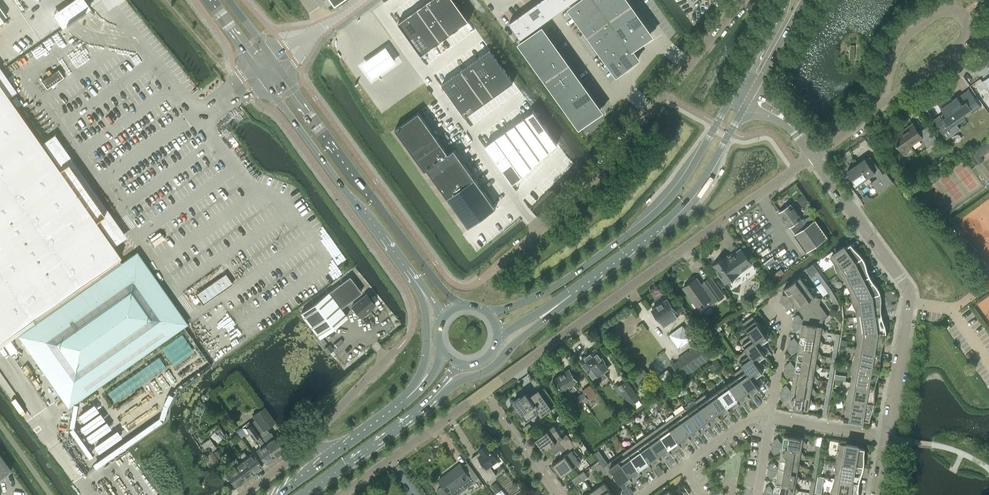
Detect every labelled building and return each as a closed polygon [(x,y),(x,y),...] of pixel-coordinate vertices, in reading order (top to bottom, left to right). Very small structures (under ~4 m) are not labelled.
[(427,2),(438,18),(448,11),(440,0),(429,0),(427,2)] [(448,11),(458,4),(455,0),(440,0),(448,11)] [(509,22),(520,37),(571,0),(539,0),(509,22)] [(569,7),(618,74),(639,59),(632,50),(653,35),(628,0),(579,0),(569,7)] [(427,2),(417,8),(429,24),(438,18),(427,2)] [(458,4),(448,11),(459,27),(469,20),(458,4)] [(417,8),(408,15),(419,31),(429,24),(417,8)] [(448,11),(438,18),(450,34),(459,27),(448,11)] [(408,15),(398,22),(410,38),(419,31),(408,15)] [(438,18),(429,24),(440,41),(450,34),(438,18)] [(429,24),(419,31),(431,47),(440,41),(429,24)] [(541,26),(519,43),(579,127),(602,111),(541,26)] [(419,31),(410,38),(421,54),(431,47),(419,31)] [(386,43),(361,60),(373,77),(397,61),(386,43)] [(490,49),(480,56),(492,72),(502,65),(490,49)] [(480,56),(471,63),(482,79),(492,72),(480,56)] [(471,63),(461,70),(473,86),(482,79),(471,63)] [(502,65),(492,72),(503,89),(514,81),(502,65)] [(1,341),(18,328),(40,359),(63,393),(175,314),(136,258),(124,266),(121,262),(118,258),(121,256),(96,220),(104,214),(68,162),(59,168),(54,160),(9,96),(17,91),(6,74),(0,66),(0,341),(1,341)] [(461,70),(452,76),(463,93),(473,86),(461,70)] [(41,83),(46,90),(63,78),(58,71),(41,83)] [(492,72),(482,79),(494,95),(503,89),(492,72)] [(452,76),(442,83),(454,100),(463,93),(452,76)] [(482,79),(473,86),(485,102),(494,95),(482,79)] [(473,86),(463,93),(475,109),(485,102),(473,86)] [(939,116),(933,120),(942,133),(945,130),(949,136),(960,129),(954,121),(978,104),(968,90),(948,104),(945,99),(938,104),(945,116),(941,119),(939,116)] [(463,93),(454,100),(465,116),(475,109),(463,93)] [(533,109),(524,116),(535,132),(545,125),(533,109)] [(419,112),(395,129),(425,171),(427,169),(469,228),(497,208),(455,149),(449,153),(419,112)] [(524,116),(514,123),(525,139),(535,132),(524,116)] [(514,123),(505,130),(516,146),(525,139),(514,123)] [(937,140),(927,126),(919,132),(913,124),(893,139),(902,153),(905,154),(909,154),(912,152),(913,149),(911,146),(910,145),(921,137),(928,146),(937,140)] [(557,142),(545,125),(535,132),(547,149),(557,142)] [(505,130),(495,136),(507,153),(516,146),(505,130)] [(547,149),(535,132),(525,139),(538,157),(548,150),(547,149)] [(495,136),(485,143),(497,160),(507,153),(495,136)] [(538,157),(525,139),(516,146),(529,164),(539,158),(538,157)] [(529,164),(516,146),(507,153),(521,173),(530,166),(529,164)] [(521,173),(507,153),(497,160),(512,181),(522,174),(521,173)] [(881,175),(877,169),(879,168),(871,156),(866,159),(866,158),(858,163),(868,177),(874,173),(877,177),(878,178),(881,176),(881,175)] [(865,185),(862,181),(868,177),(858,163),(851,168),(852,169),(848,172),(857,185),(859,189),(865,185)] [(881,176),(887,185),(888,186),(893,182),(885,171),(881,175),(881,176)] [(871,182),(879,193),(888,186),(887,185),(881,176),(878,178),(877,177),(871,182)] [(802,194),(796,198),(803,207),(808,203),(802,194)] [(789,227),(801,218),(791,204),(779,212),(789,227)] [(801,218),(789,227),(794,234),(806,251),(827,237),(811,214),(802,220),(801,218)] [(857,253),(854,248),(852,250),(848,245),(830,258),(834,263),(834,265),(835,266),(835,268),(835,269),(837,272),(838,274),(861,257),(857,252),(857,253)] [(725,283),(751,264),(741,249),(722,261),(721,260),(713,265),(725,283)] [(774,255),(763,263),(766,267),(777,259),(774,255)] [(861,257),(838,274),(840,277),(844,281),(847,286),(867,276),(865,271),(867,270),(864,266),(865,265),(861,257)] [(814,272),(821,282),(824,280),(817,270),(814,272)] [(197,294),(204,303),(234,282),(227,273),(197,294)] [(301,313),(319,337),(347,316),(340,308),(356,296),(361,292),(349,276),(339,284),(301,313)] [(718,299),(718,300),(724,295),(710,276),(700,283),(696,277),(683,287),(698,307),(708,300),(711,304),(718,299)] [(805,284),(806,278),(800,277),(800,276),(784,288),(791,298),(807,287),(805,284)] [(850,295),(852,301),(879,293),(875,285),(874,285),(872,281),(870,282),(867,276),(847,286),(850,292),(850,295)] [(828,292),(831,290),(824,280),(821,282),(828,292)] [(807,287),(791,298),(798,308),(814,296),(812,294),(813,288),(807,287)] [(838,300),(831,290),(828,292),(834,302),(838,300)] [(374,303),(366,293),(351,306),(361,317),(370,309),(369,308),(374,303)] [(879,293),(852,301),(852,302),(855,309),(856,310),(857,316),(879,313),(878,307),(880,307),(879,302),(880,302),(879,293)] [(814,296),(798,308),(801,313),(804,313),(802,323),(822,326),(823,319),(828,316),(819,304),(820,298),(814,296)] [(685,308),(680,302),(674,307),(668,298),(653,309),(665,326),(678,317),(676,315),(685,308)] [(857,316),(857,323),(856,328),(856,331),(884,332),(883,323),(882,323),(882,318),(879,319),(879,313),(857,316)] [(766,331),(762,326),(761,327),(752,315),(742,323),(749,333),(749,332),(760,347),(764,345),(762,342),(768,338),(764,332),(766,331)] [(822,326),(802,323),(800,335),(820,338),(820,335),(825,331),(822,326)] [(856,336),(857,341),(856,347),(878,351),(879,346),(881,346),(882,341),(883,341),(884,332),(856,331),(856,336)] [(766,355),(760,347),(749,332),(749,333),(739,340),(746,349),(757,364),(761,361),(759,359),(766,355)] [(820,338),(800,335),(798,347),(818,350),(818,347),(823,343),(820,338)] [(671,362),(682,377),(710,358),(699,343),(671,362)] [(818,350),(798,347),(796,358),(816,362),(816,359),(821,355),(818,350)] [(856,347),(855,354),(854,355),(852,362),(852,364),(878,369),(879,362),(880,357),(877,357),(878,351),(856,347)] [(763,371),(757,364),(746,349),(736,356),(743,366),(744,366),(754,381),(755,381),(758,378),(757,376),(763,371)] [(602,362),(603,362),(595,350),(580,361),(588,372),(589,371),(594,378),(607,369),(602,362)] [(816,362),(796,358),(794,370),(814,374),(814,370),(819,367),(816,362)] [(638,384),(649,376),(641,364),(629,372),(638,384)] [(878,369),(852,364),(851,370),(852,375),(851,381),(872,385),(873,379),(876,380),(877,375),(878,369)] [(760,388),(755,381),(754,381),(744,366),(743,366),(734,373),(736,377),(737,377),(750,395),(750,396),(751,398),(755,395),(754,393),(760,388)] [(570,388),(573,392),(576,389),(573,385),(578,382),(569,369),(562,374),(571,387),(570,388)] [(814,374),(794,370),(792,382),(812,385),(812,382),(817,379),(814,374)] [(571,387),(562,374),(555,379),(564,392),(566,391),(569,395),(573,392),(570,388),(571,387)] [(744,400),(750,396),(750,395),(737,377),(736,377),(727,384),(740,402),(740,403),(741,405),(746,402),(744,400)] [(618,387),(630,405),(638,399),(626,381),(618,387)] [(851,381),(849,388),(849,389),(846,396),(846,398),(873,403),(874,396),(873,396),(874,391),(871,391),(872,385),(851,381)] [(812,385),(792,382),(790,394),(810,397),(810,394),(815,390),(812,385)] [(734,406),(740,403),(740,402),(727,384),(717,391),(730,409),(732,412),(736,409),(734,406)] [(597,394),(590,385),(583,389),(589,399),(597,394)] [(516,409),(519,413),(521,412),(526,420),(538,412),(541,416),(552,408),(539,389),(528,397),(524,391),(520,394),(521,396),(513,401),(518,408),(516,409)] [(578,397),(582,404),(589,399),(584,391),(576,397),(576,398),(578,397)] [(725,413),(730,409),(717,391),(708,397),(707,398),(721,416),(720,416),(722,419),(726,416),(725,413)] [(721,416),(707,398),(708,397),(705,394),(694,401),(697,405),(698,405),(711,423),(712,426),(716,423),(715,420),(720,416),(721,416)] [(810,397),(790,394),(788,406),(799,408),(801,411),(804,409),(808,409),(808,406),(813,402),(810,397)] [(582,404),(578,397),(576,398),(576,397),(572,399),(578,407),(582,404)] [(873,403),(846,398),(845,404),(846,409),(845,416),(867,419),(868,413),(870,414),(871,409),(873,403)] [(705,427),(711,423),(698,405),(697,405),(688,411),(688,412),(701,430),(702,433),(707,430),(705,427)] [(264,407),(253,415),(256,420),(251,424),(259,434),(275,422),(264,407)] [(701,430),(688,412),(688,411),(685,407),(675,415),(691,437),(693,439),(697,436),(695,434),(701,430)] [(685,441),(691,437),(675,415),(665,422),(681,444),(683,446),(687,443),(685,441)] [(676,448),(681,444),(665,422),(656,429),(672,451),(671,451),(673,453),(677,450),(676,448)] [(274,457),(262,439),(253,427),(251,424),(246,428),(260,447),(256,450),(266,463),(274,457)] [(549,447),(553,453),(572,440),(567,433),(562,436),(554,425),(546,430),(545,428),(540,432),(541,434),(535,438),(541,445),(539,447),(543,451),(549,447)] [(666,455),(671,451),(672,451),(656,429),(646,435),(662,458),(663,460),(667,457),(666,455)] [(283,450),(274,437),(271,432),(262,439),(274,457),(283,450)] [(783,434),(781,447),(801,450),(802,447),(807,443),(803,438),(799,437),(797,434),(795,436),(783,434)] [(229,439),(232,444),(239,439),(235,435),(229,439)] [(656,462),(662,458),(646,435),(636,442),(652,465),(653,467),(658,464),(656,462)] [(576,447),(572,440),(553,453),(558,459),(551,464),(555,468),(556,467),(562,475),(568,471),(569,473),(574,469),(573,467),(580,462),(572,450),(576,447)] [(646,469),(652,465),(636,442),(626,449),(642,472),(644,474),(648,471),(646,469)] [(840,444),(839,451),(838,452),(836,459),(835,461),(862,465),(863,459),(862,459),(863,454),(861,454),(862,448),(840,444)] [(498,455),(494,449),(491,451),(487,445),(478,451),(479,452),(470,459),(487,482),(496,475),(489,467),(498,461),(495,457),(498,455)] [(801,450),(781,447),(779,458),(799,462),(800,459),(805,455),(801,450)] [(637,476),(642,472),(626,449),(617,456),(633,479),(632,479),(634,481),(638,478),(637,476)] [(252,472),(260,467),(262,466),(252,453),(247,456),(244,451),(240,455),(243,459),(252,472)] [(11,470),(0,455),(0,477),(11,470)] [(627,483),(632,479),(633,479),(617,456),(606,464),(624,488),(628,485),(627,483)] [(231,461),(244,479),(252,472),(243,459),(239,463),(235,458),(231,461)] [(799,462),(779,458),(777,470),(797,474),(798,471),(803,467),(799,462)] [(599,460),(594,464),(602,475),(607,472),(599,460)] [(244,479),(231,461),(222,467),(235,485),(244,479)] [(862,465),(835,461),(835,466),(835,472),(834,478),(856,482),(857,476),(859,477),(860,472),(861,472),(862,465)] [(446,492),(447,492),(447,493),(469,477),(472,481),(478,477),(467,462),(461,466),(460,464),(438,480),(442,486),(442,487),(441,487),(440,487),(439,487),(438,488),(437,489),(437,490),(436,491),(439,494),(444,494),(445,494),(446,493),(446,492)] [(797,474),(777,470),(775,482),(795,486),(796,482),(801,479),(797,474)] [(584,471),(572,479),(576,484),(588,476),(584,471)] [(830,494),(831,494),(857,494),(857,493),(858,488),(855,488),(856,482),(834,478),(833,484),(831,489),(830,494)] [(595,494),(613,494),(615,493),(611,489),(610,490),(604,482),(592,490),(595,494)] [(775,482),(773,494),(780,494),(793,494),(794,494),(799,491),(795,486),(775,482)] [(502,489),(497,483),(492,486),(496,493),(502,489)]
